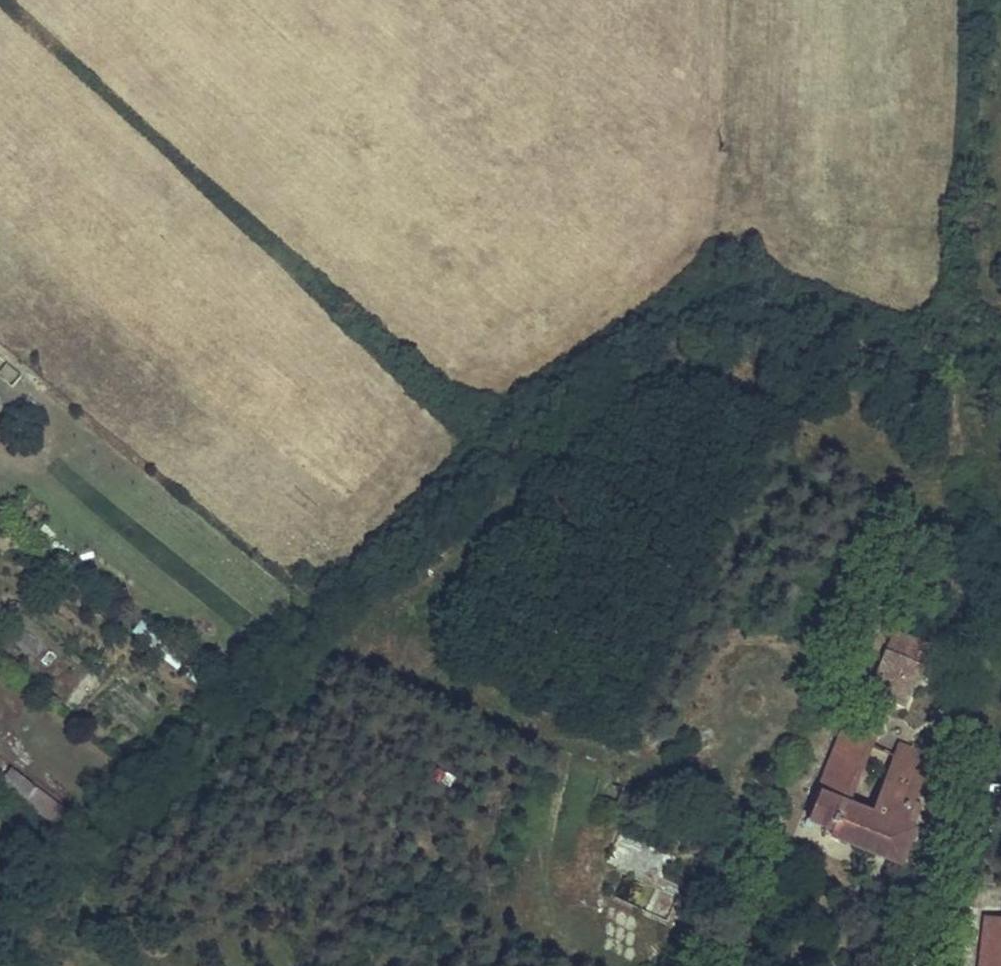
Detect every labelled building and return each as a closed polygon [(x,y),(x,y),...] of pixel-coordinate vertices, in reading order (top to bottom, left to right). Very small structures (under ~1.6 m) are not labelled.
[(132,631),(152,646),(160,636),(140,620),(132,631)] [(896,628),(888,647),(924,663),(932,644),(896,628)] [(186,656),(160,636),(152,646),(150,649),(177,669),(186,656)] [(888,647),(868,690),(905,706),(924,663),(888,647)] [(879,736),(848,723),(806,819),(832,829),(830,835),(899,865),(924,806),(916,803),(931,768),(922,764),(926,756),(900,744),(873,806),(853,797),(879,736)] [(11,767),(0,782),(62,829),(73,815),(11,767)] [(980,916),(976,965),(1000,965),(1000,918),(980,916)] [(683,920),(680,929),(690,934),(694,925),(683,920)]
